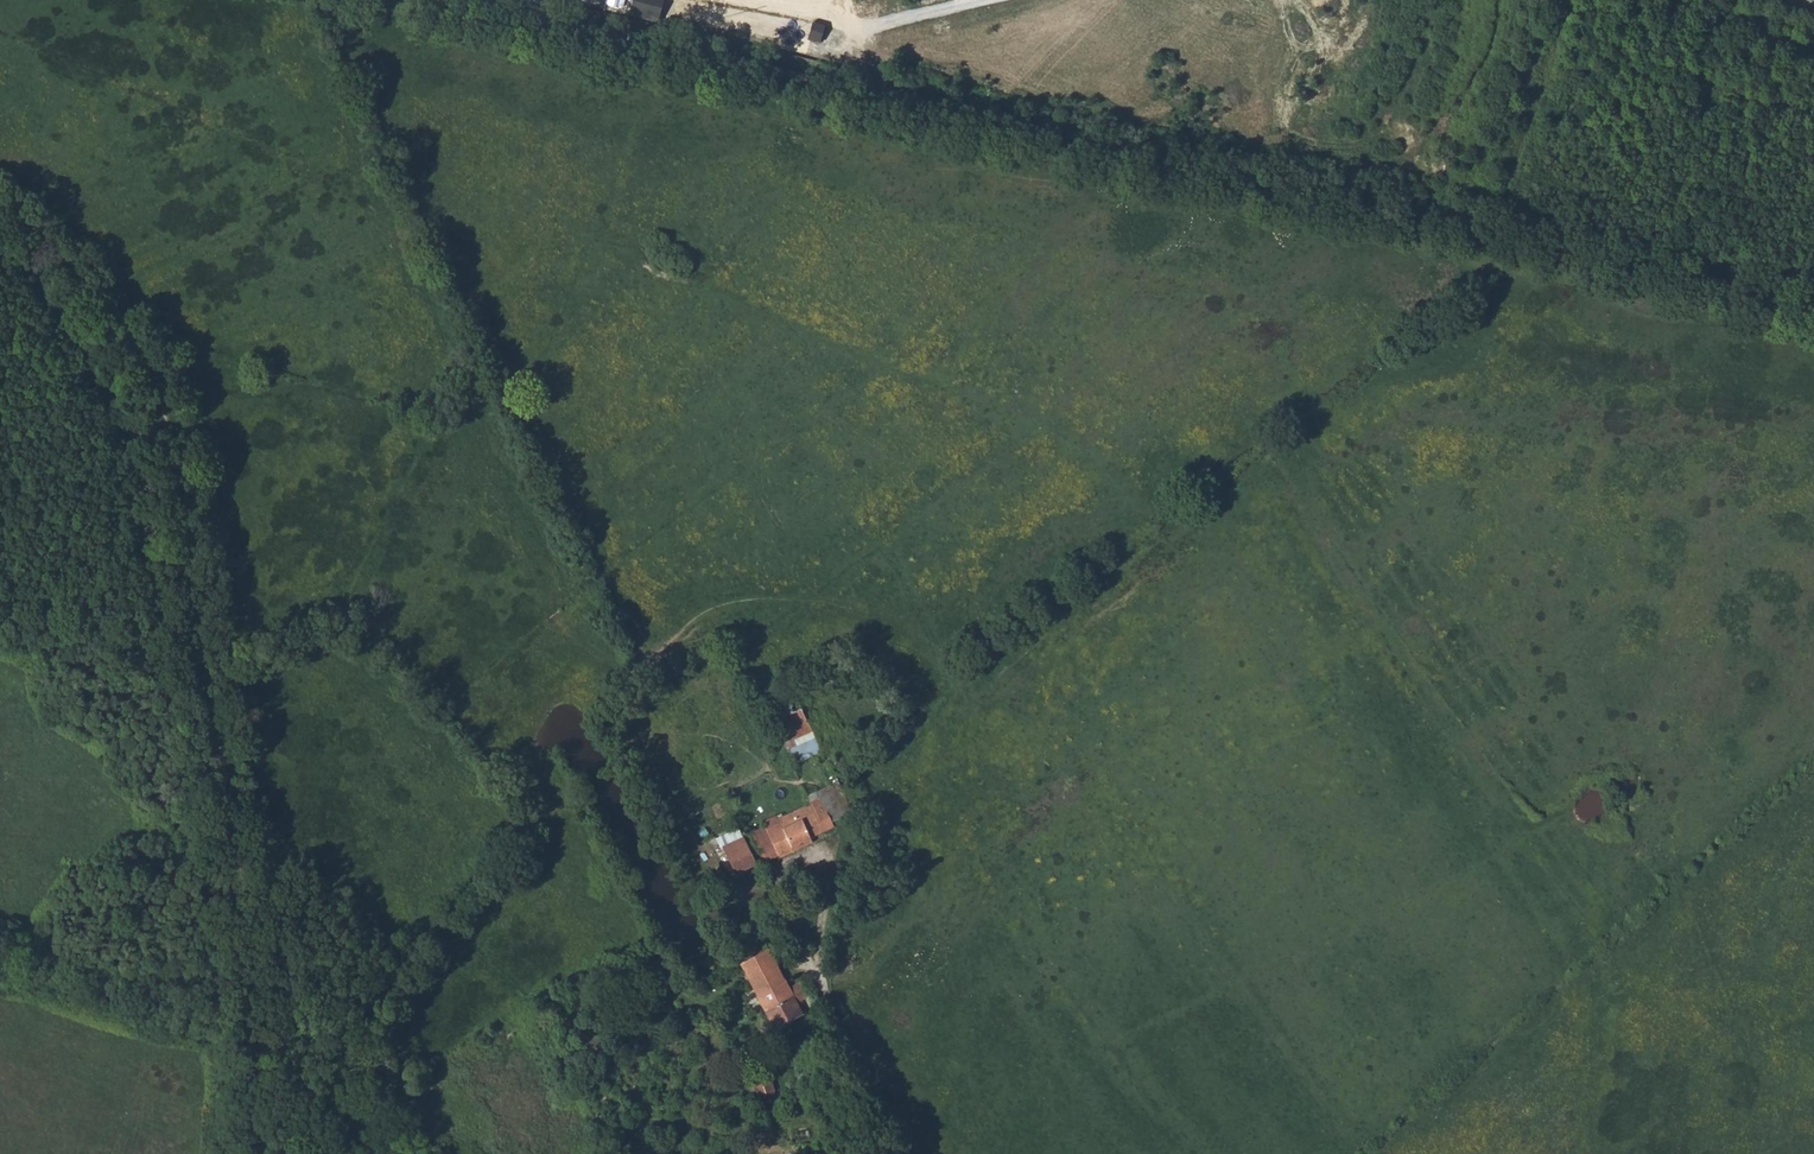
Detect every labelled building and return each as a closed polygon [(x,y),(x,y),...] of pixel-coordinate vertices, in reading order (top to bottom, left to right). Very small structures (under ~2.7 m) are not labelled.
[(629,19),(658,25),(664,0),(633,0),(629,19)] [(811,22),(807,40),(819,42),(823,24),(811,22)] [(793,688),(765,700),(793,763),(820,751),(793,688)] [(816,792),(832,820),(853,810),(836,783),(816,792)] [(809,838),(822,831),(835,825),(832,820),(816,792),(804,798),(807,805),(777,820),(775,818),(762,824),(764,829),(778,857),(780,860),(793,853),(791,848),(809,838)] [(765,864),(778,857),(764,829),(751,835),(765,864)] [(756,863),(744,837),(723,847),(736,872),(756,863)] [(812,844),(809,838),(791,848),(793,853),(812,844)] [(789,987),(768,948),(740,962),(773,1027),(802,1013),(797,1004),(810,997),(801,980),(789,987)] [(767,1072),(749,1077),(753,1094),(771,1089),(767,1072)]
